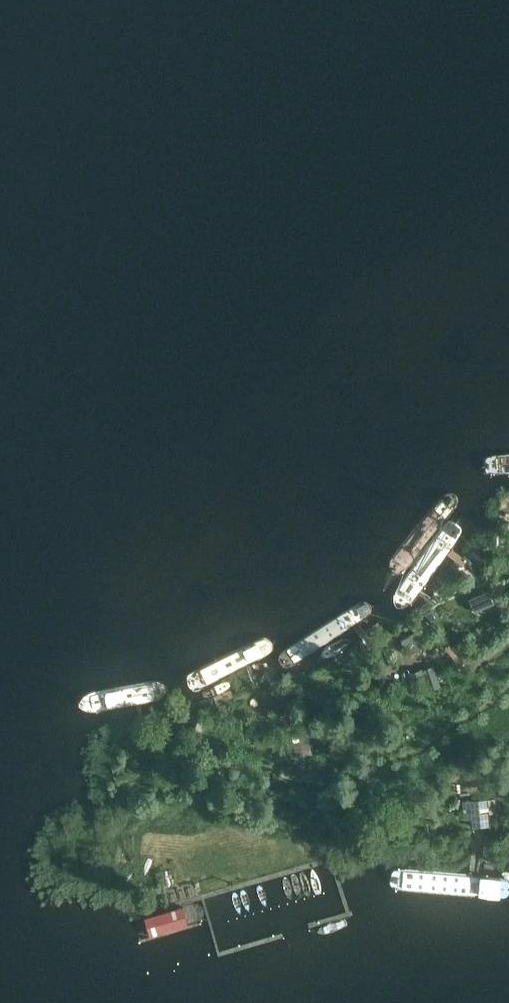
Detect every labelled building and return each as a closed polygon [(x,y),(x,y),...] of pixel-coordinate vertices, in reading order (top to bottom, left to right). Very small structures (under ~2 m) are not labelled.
[(482,466),(489,474),(508,472),(508,454),(488,455),(482,466)] [(439,530),(394,596),(395,605),(403,609),(413,604),(454,539),(453,529),(448,525),(439,530)] [(488,590),(469,599),(474,610),(493,602),(488,590)] [(283,652),(278,661),(282,666),(285,668),(290,667),(298,663),(367,620),(371,612),(368,606),(362,602),(304,640),(283,652)] [(412,635),(401,641),(407,651),(418,644),(412,635)] [(191,673),(186,683),(188,689),(195,692),(207,688),(270,656),(273,647),(270,641),(265,639),(191,673)] [(434,665),(415,672),(423,695),(443,686),(434,665)] [(88,712),(93,713),(152,702),(168,699),(176,695),(177,689),(174,684),(166,681),(144,685),(87,699),(83,703),(83,709),(88,712)] [(303,708),(292,708),(293,721),(304,721),(303,708)] [(292,736),(296,756),(304,755),(311,754),(306,734),(300,735),(292,736)] [(462,801),(464,819),(471,819),(472,826),(489,825),(488,813),(495,813),(494,798),(462,801)] [(397,867),(390,870),(388,879),(393,885),(494,898),(505,897),(508,894),(508,885),(501,878),(397,867)] [(144,917),(151,937),(187,924),(180,908),(144,917)]
